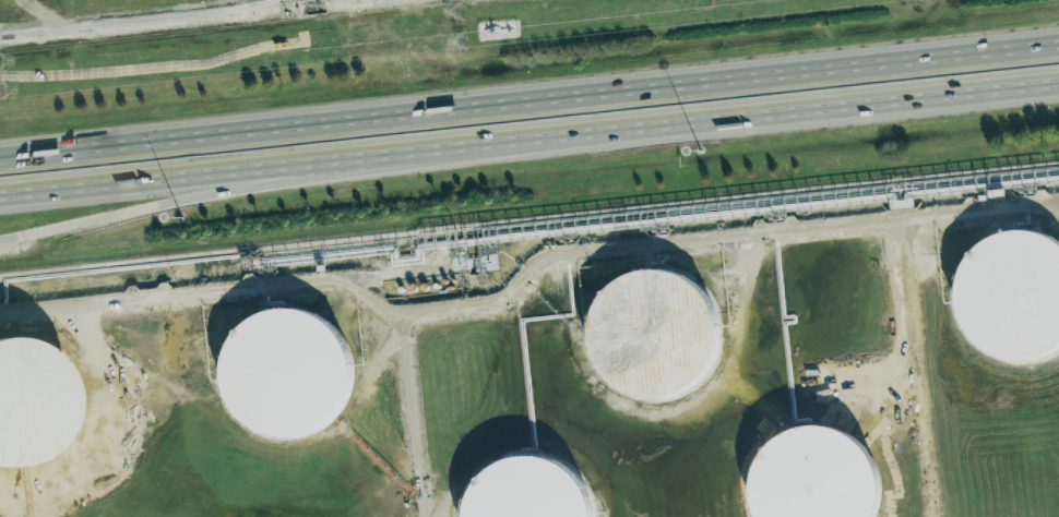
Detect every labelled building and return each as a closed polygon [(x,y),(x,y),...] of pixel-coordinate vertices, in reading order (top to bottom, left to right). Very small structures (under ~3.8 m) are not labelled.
[(1058,252),(1058,254),(1058,334),(1051,344),(1031,356),(1012,358),(986,353),(965,338),(952,316),(949,291),(956,265),(973,245),(993,235),(1014,231),(1042,239),(1058,252)] [(593,305),(609,286),(630,275),(651,273),(679,280),(695,292),(710,317),(712,345),(705,365),(689,385),(668,396),(650,399),(623,394),(603,378),(588,357),(585,333),(593,305)] [(218,347),(235,327),(255,316),(277,313),(305,321),(321,334),(335,358),(337,386),(331,406),(314,425),(294,437),(275,440),(249,435),(228,420),(215,398),(211,373),(218,347)] [(14,466),(0,468),(0,343),(25,350),(43,363),(56,387),(58,414),(51,435),(35,455),(14,466)] [(870,507),(867,516),(748,516),(745,495),(752,468),(769,448),(789,437),(810,435),(837,443),(854,455),(868,480),(870,507)] [(579,507),(579,516),(457,516),(463,495),(479,476),(500,465),(521,462),(548,470),(564,482),(579,507)]
